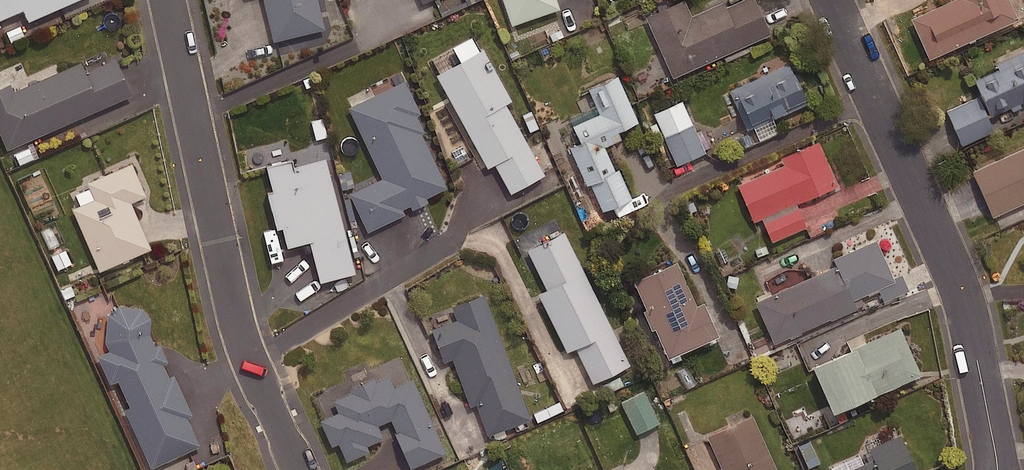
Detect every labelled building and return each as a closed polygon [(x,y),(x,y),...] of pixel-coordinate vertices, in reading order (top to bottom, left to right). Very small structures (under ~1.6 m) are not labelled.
[(23,10),(28,22),(78,0),(0,0),(0,20),(23,10)] [(274,42),(324,30),(317,0),(264,0),(274,42)] [(556,0),(503,0),(511,26),(559,10),(556,0)] [(753,0),(742,0),(724,8),(722,4),(689,18),(682,2),(645,18),(672,78),(769,35),(753,0)] [(1007,0),(957,0),(912,20),(930,60),(1017,20),(1007,0)] [(510,101),(476,36),(453,48),(461,63),(437,76),(486,168),(494,164),(510,194),(543,176),(505,104),(510,101)] [(990,116),(1023,101),(1023,48),(995,60),(999,70),(974,80),(990,116)] [(111,51),(13,93),(10,86),(0,91),(0,136),(6,150),(130,97),(111,51)] [(732,92),(750,130),(754,128),(761,141),(779,133),(772,119),(806,103),(788,65),(732,92)] [(638,124),(617,77),(589,90),(600,115),(572,127),(580,144),(570,148),(586,185),(590,184),(603,212),(630,200),(617,171),(615,172),(604,147),(620,140),(617,133),(638,124)] [(420,110),(407,81),(375,96),(371,87),(345,99),(381,178),(349,193),(367,232),(415,210),(412,205),(449,188),(417,119),(420,110)] [(993,133),(978,99),(947,112),(961,146),(993,133)] [(704,154),(681,102),(654,114),(677,166),(704,154)] [(534,110),(521,116),(529,133),(541,127),(534,110)] [(327,139),(322,119),(308,123),(313,143),(327,139)] [(40,159),(33,144),(11,154),(18,169),(40,159)] [(837,186),(817,144),(736,183),(755,222),(761,219),(773,243),(805,227),(795,206),(837,186)] [(973,173),(992,217),(1023,203),(1023,151),(973,173)] [(354,274),(324,160),(293,168),(291,162),(264,169),(284,249),(309,242),(320,283),(354,274)] [(145,197),(131,165),(66,194),(100,272),(150,250),(130,203),(145,197)] [(630,366),(557,221),(521,239),(547,290),(538,295),(567,353),(575,349),(593,385),(630,366)] [(756,303),(775,345),(864,305),(861,298),(878,291),(883,303),(907,292),(901,277),(893,281),(875,242),(832,261),(835,268),(756,303)] [(71,264),(64,248),(50,255),(58,270),(71,264)] [(676,264),(632,283),(644,311),(641,312),(650,333),(653,332),(665,360),(716,339),(701,303),(694,306),(676,264)] [(529,420),(484,296),(452,307),(457,321),(433,330),(445,362),(453,359),(470,407),(477,404),(488,435),(529,420)] [(149,468),(200,448),(189,420),(191,419),(174,376),(168,378),(163,365),(172,362),(165,342),(156,346),(150,330),(151,320),(142,309),(129,305),(116,309),(108,315),(105,342),(109,353),(98,358),(108,384),(116,381),(149,468)] [(920,376),(899,330),(812,369),(833,415),(920,376)] [(445,454),(410,374),(394,381),(389,369),(349,387),(352,393),(333,402),(338,414),(322,421),(332,446),(338,443),(346,462),(369,452),(367,447),(382,440),(376,427),(388,421),(410,469),(445,454)] [(659,424),(644,393),(622,404),(637,434),(659,424)] [(708,438),(722,469),(776,469),(753,419),(708,438)] [(899,435),(870,448),(876,461),(864,466),(860,454),(833,466),(835,469),(914,469),(899,435)] [(819,464),(811,442),(798,448),(806,469),(819,464)] [(488,466),(490,469),(504,469),(499,460),(488,466)]
